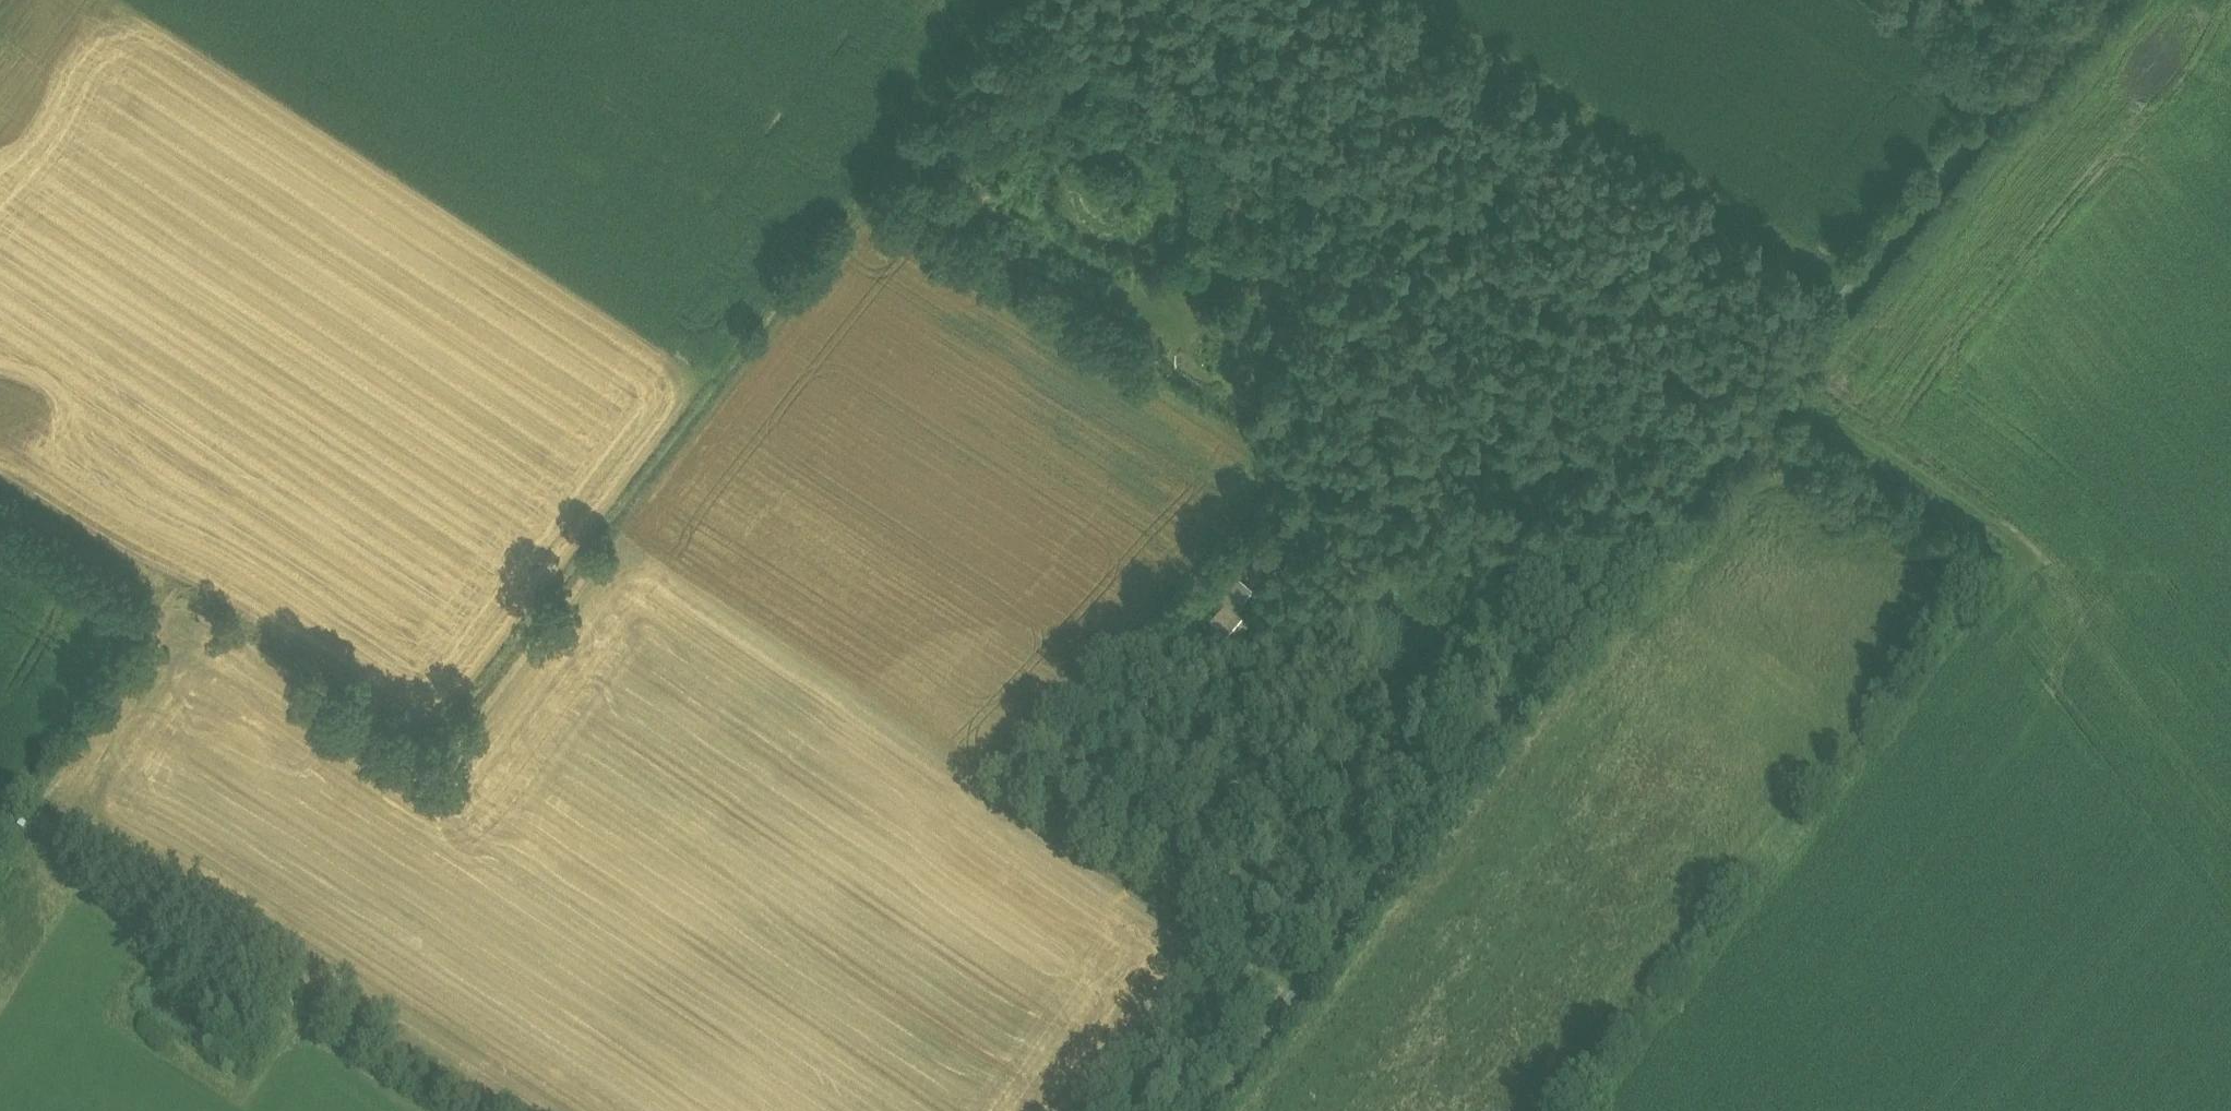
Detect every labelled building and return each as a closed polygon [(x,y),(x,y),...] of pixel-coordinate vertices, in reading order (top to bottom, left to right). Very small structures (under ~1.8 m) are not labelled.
[(1219,642),(1240,612),(1235,608),(1246,593),(1232,582),(1219,600),(1222,602),(1202,630),(1219,642)]
